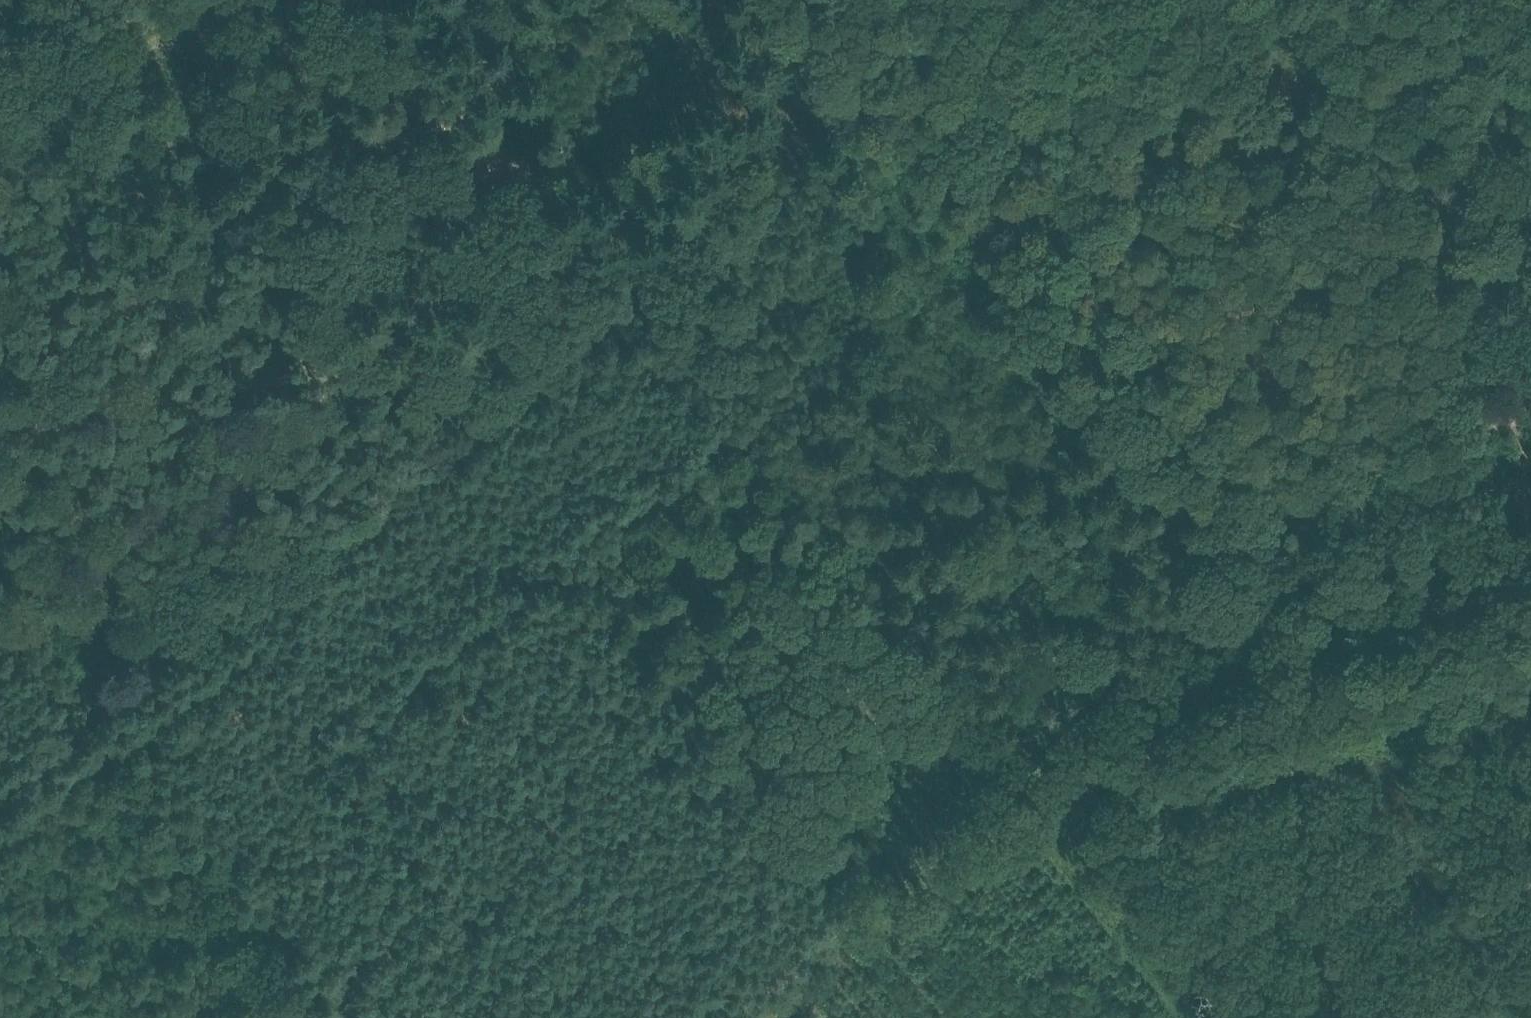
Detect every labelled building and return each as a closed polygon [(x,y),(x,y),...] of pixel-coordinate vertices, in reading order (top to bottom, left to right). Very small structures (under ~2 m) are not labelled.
[(1513,429),(1511,416),(1495,419),(1497,431),(1513,429)]
